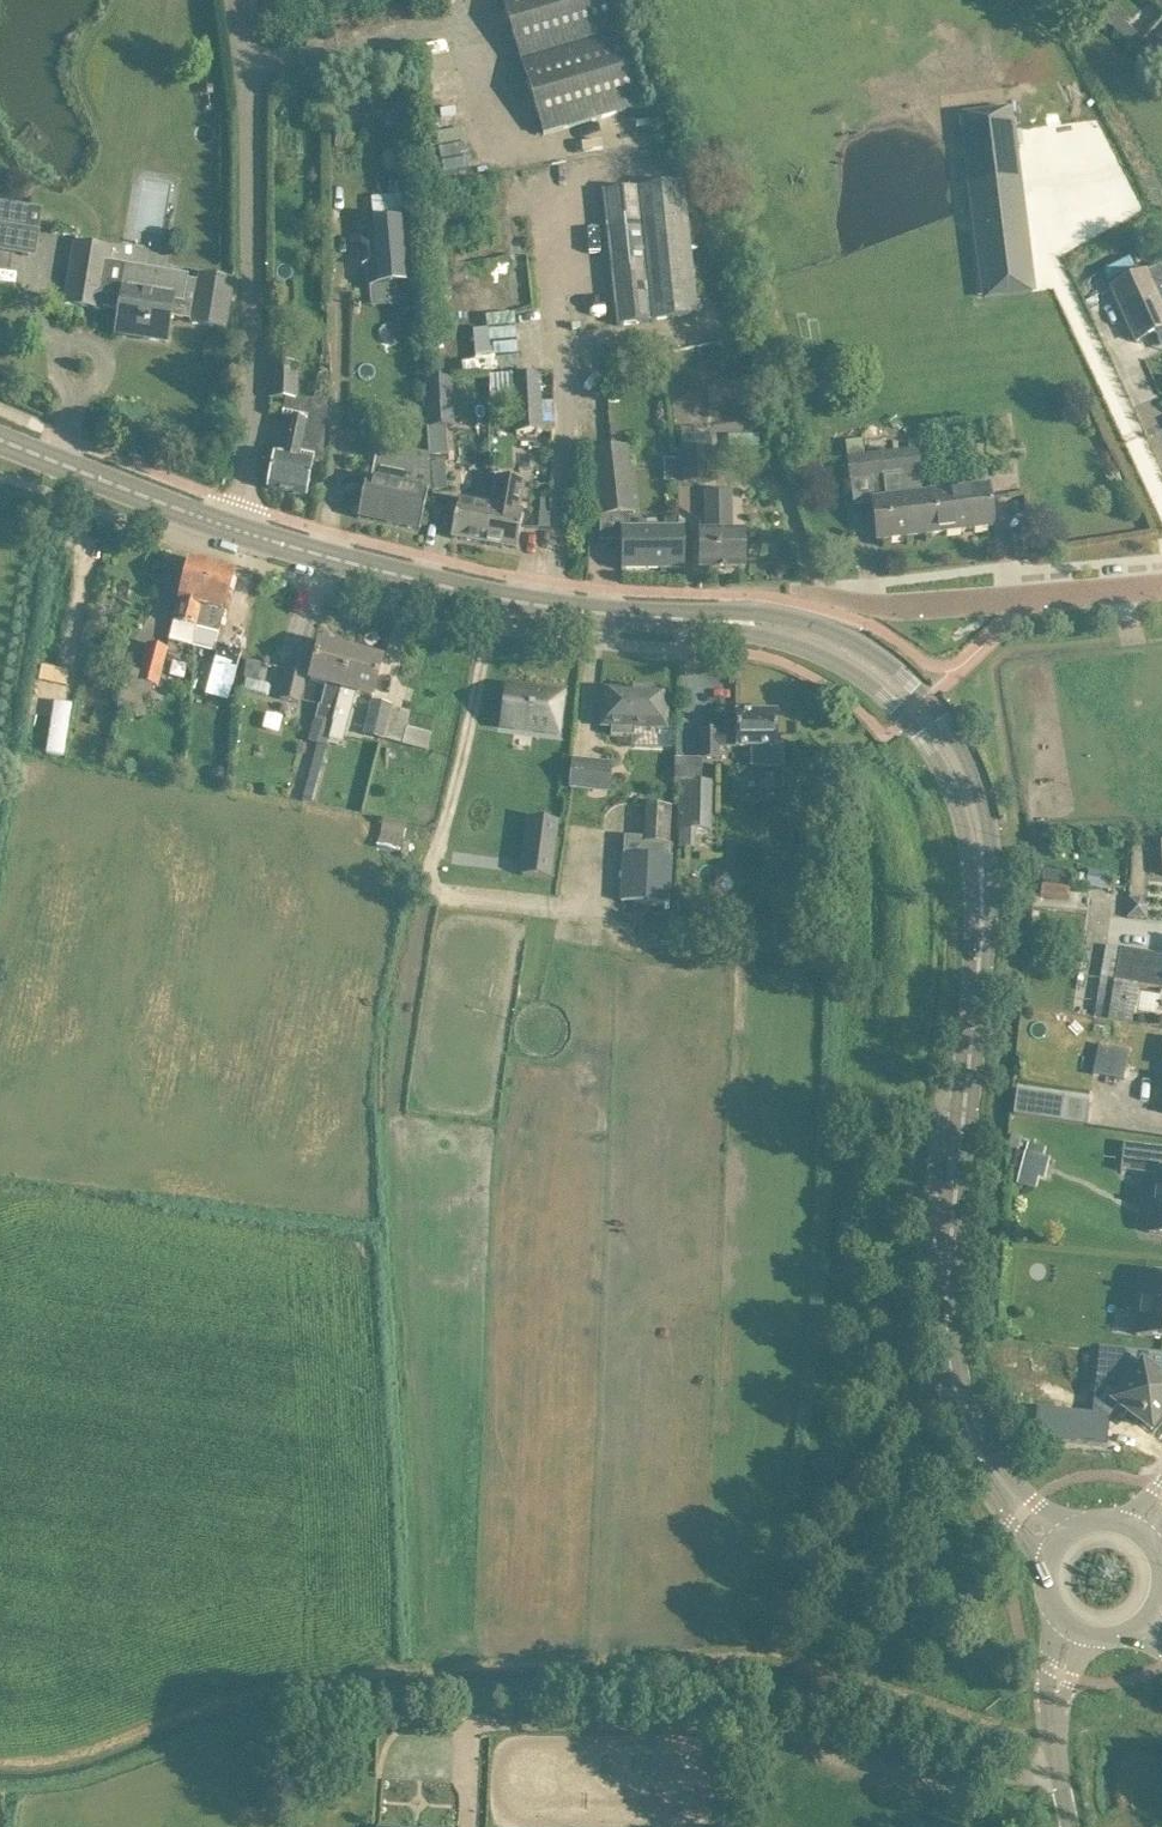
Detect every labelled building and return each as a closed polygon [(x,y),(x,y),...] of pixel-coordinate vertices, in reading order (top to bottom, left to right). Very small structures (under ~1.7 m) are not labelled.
[(544,134),(641,108),(611,0),(507,0),(544,134)] [(1161,11),(1161,0),(1150,0),(1161,11)] [(1150,32),(1143,41),(1161,58),(1161,19),(1150,32)] [(1012,129),(1010,111),(1009,110),(1008,110),(963,116),(962,116),(962,117),(964,135),(983,278),(985,297),(1033,291),(1030,272),(1012,129)] [(441,170),(468,164),(464,142),(436,147),(441,170)] [(606,191),(603,191),(619,326),(698,317),(695,293),(683,182),(668,184),(652,186),(650,186),(648,186),(606,191)] [(27,206),(0,202),(0,223),(26,228),(29,206),(27,206)] [(306,222),(317,222),(317,209),(306,209),(306,222)] [(366,222),(371,286),(413,283),(408,218),(366,222)] [(111,249),(101,247),(75,243),(65,302),(74,304),(100,308),(101,304),(120,307),(117,325),(145,329),(144,336),(167,340),(170,323),(173,301),(184,303),(189,274),(161,270),(156,296),(150,295),(122,290),(126,264),(109,261),(111,249)] [(1109,287),(1135,344),(1161,332),(1161,267),(1160,263),(1125,279),(1109,287)] [(228,331),(235,279),(199,273),(191,325),(228,331)] [(515,312),(483,314),(484,327),(471,328),(473,371),(518,368),(515,312)] [(297,399),(298,364),(288,363),(289,350),(292,350),(292,349),(272,348),(270,398),(297,399)] [(535,384),(535,373),(513,374),(515,432),(542,432),(539,384),(535,384)] [(453,377),(424,379),(427,427),(455,425),(453,377)] [(306,496),(313,462),(324,464),(324,419),(307,416),(306,421),(290,418),(282,454),(275,453),(267,488),(306,496)] [(759,435),(729,435),(729,448),(774,449),(774,445),(759,445),(759,435)] [(872,499),(874,516),(877,540),(909,536),(904,495),(902,480),(897,480),(896,475),(898,475),(895,451),(864,455),(862,440),(846,442),(851,481),(871,478),(874,499),(872,499)] [(612,447),(594,449),(601,516),(621,514),(634,512),(632,494),(627,446),(620,446),(612,447)] [(904,495),(909,536),(994,526),(989,485),(923,493),(920,472),(918,448),(895,451),(898,475),(896,475),(897,480),(902,480),(904,495)] [(684,450),(681,450),(682,459),(682,481),(682,482),(713,482),(713,450),(684,450)] [(367,478),(358,517),(420,530),(428,491),(432,492),(431,457),(409,453),(406,467),(378,461),(374,479),(367,478)] [(491,505),(484,543),(516,549),(523,511),(521,511),(526,482),(494,477),(489,505),(491,505)] [(700,530),(700,545),(700,569),(745,569),(745,530),(730,530),(730,491),(708,491),(708,530),(700,530)] [(491,505),(489,505),(458,499),(451,537),(484,543),(491,505)] [(685,570),(685,528),(621,528),(622,570),(685,570)] [(190,561),(184,584),(170,640),(193,646),(197,627),(213,566),(190,561)] [(219,633),(234,572),(213,566),(197,627),(193,646),(214,651),(219,633)] [(333,722),(351,651),(320,643),(314,666),(310,680),(326,684),(320,705),(319,705),(315,717),(308,741),(317,743),(327,746),(333,722)] [(153,685),(157,686),(166,649),(148,645),(142,672),(126,668),(116,710),(145,717),(153,685)] [(214,664),(209,681),(231,688),(240,657),(221,651),(217,664),(214,664)] [(372,696),(382,659),(351,651),(333,722),(341,724),(348,726),(351,713),(357,692),(372,696)] [(287,669),(280,699),(298,703),(306,674),(287,669)] [(506,687),(501,727),(558,734),(563,694),(506,687)] [(611,735),(634,736),(635,727),(666,728),(668,692),(604,689),(602,726),(611,727),(611,735)] [(406,725),(410,711),(372,702),(364,734),(383,738),(408,745),(427,749),(430,732),(406,725)] [(776,745),(776,744),(776,712),(737,712),(737,732),(719,732),(719,730),(701,730),(702,754),(702,759),(720,759),(720,747),(751,747),(751,766),(782,765),(782,745),(776,745)] [(573,760),(570,786),(608,790),(611,764),(573,760)] [(225,785),(228,770),(218,768),(212,773),(210,781),(225,785)] [(711,830),(713,781),(678,779),(677,828),(679,828),(678,848),(695,848),(696,830),(711,830)] [(401,852),(407,823),(384,818),(377,846),(401,852)] [(530,818),(522,875),(551,878),(558,821),(530,818)] [(670,839),(644,837),(625,835),(623,854),(622,854),(620,901),(670,905),(673,856),(672,856),(673,843),(669,843),(670,839)] [(1040,871),(1039,895),(1071,896),(1071,871),(1040,871)] [(1106,887),(1108,873),(1088,871),(1086,884),(1106,887)] [(1106,946),(1094,1019),(1132,1025),(1139,984),(1161,988),(1161,955),(1106,946)] [(1017,1090),(1013,1115),(1087,1125),(1087,1123),(1086,1123),(1089,1102),(1088,1102),(1088,1103),(1064,1100),(1064,1097),(1017,1090)] [(1039,1176),(1044,1156),(1026,1151),(1018,1182),(1036,1187),(1039,1176)] [(1157,1172),(1155,1188),(1149,1232),(1161,1234),(1161,1172),(1157,1172)] [(1144,1274),(1138,1318),(1136,1335),(1145,1336),(1161,1338),(1161,1276),(1144,1274)] [(1149,1352),(1120,1349),(1117,1387),(1125,1388),(1115,1401),(1152,1429),(1161,1415),(1161,1353),(1149,1352)] [(1093,1420),(1049,1415),(1048,1421),(1036,1420),(1034,1439),(1107,1446),(1109,1427),(1107,1427),(1092,1426),(1093,1420)]
